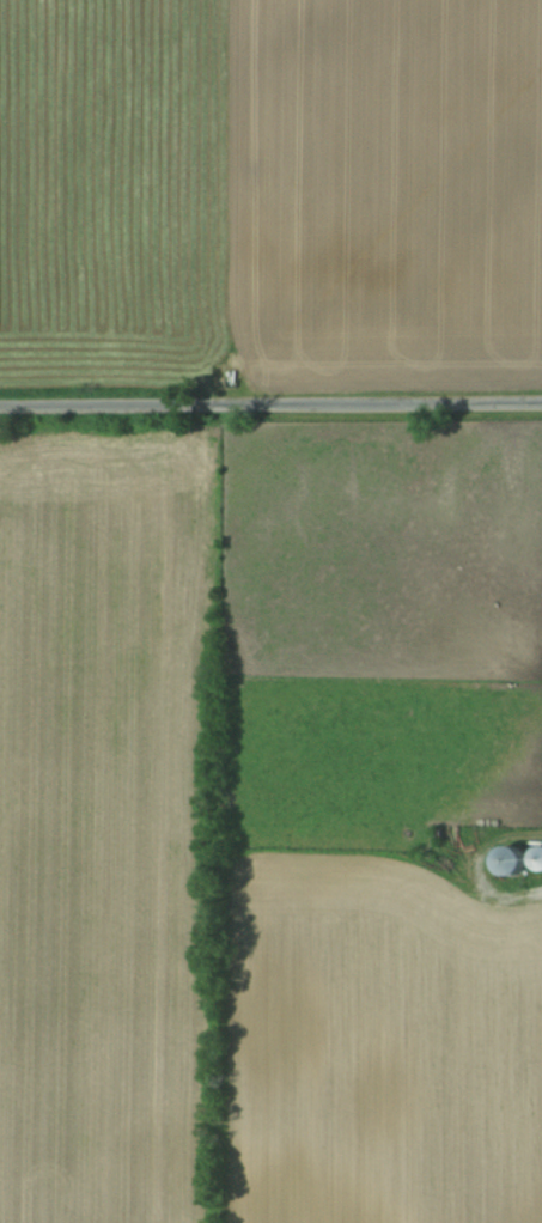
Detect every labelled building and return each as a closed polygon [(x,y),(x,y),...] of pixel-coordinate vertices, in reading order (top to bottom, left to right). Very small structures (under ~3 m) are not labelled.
[(523,855),(505,845),(492,867),(510,878),(523,855)] [(527,859),(540,873),(541,870),(541,845),(527,859)]
